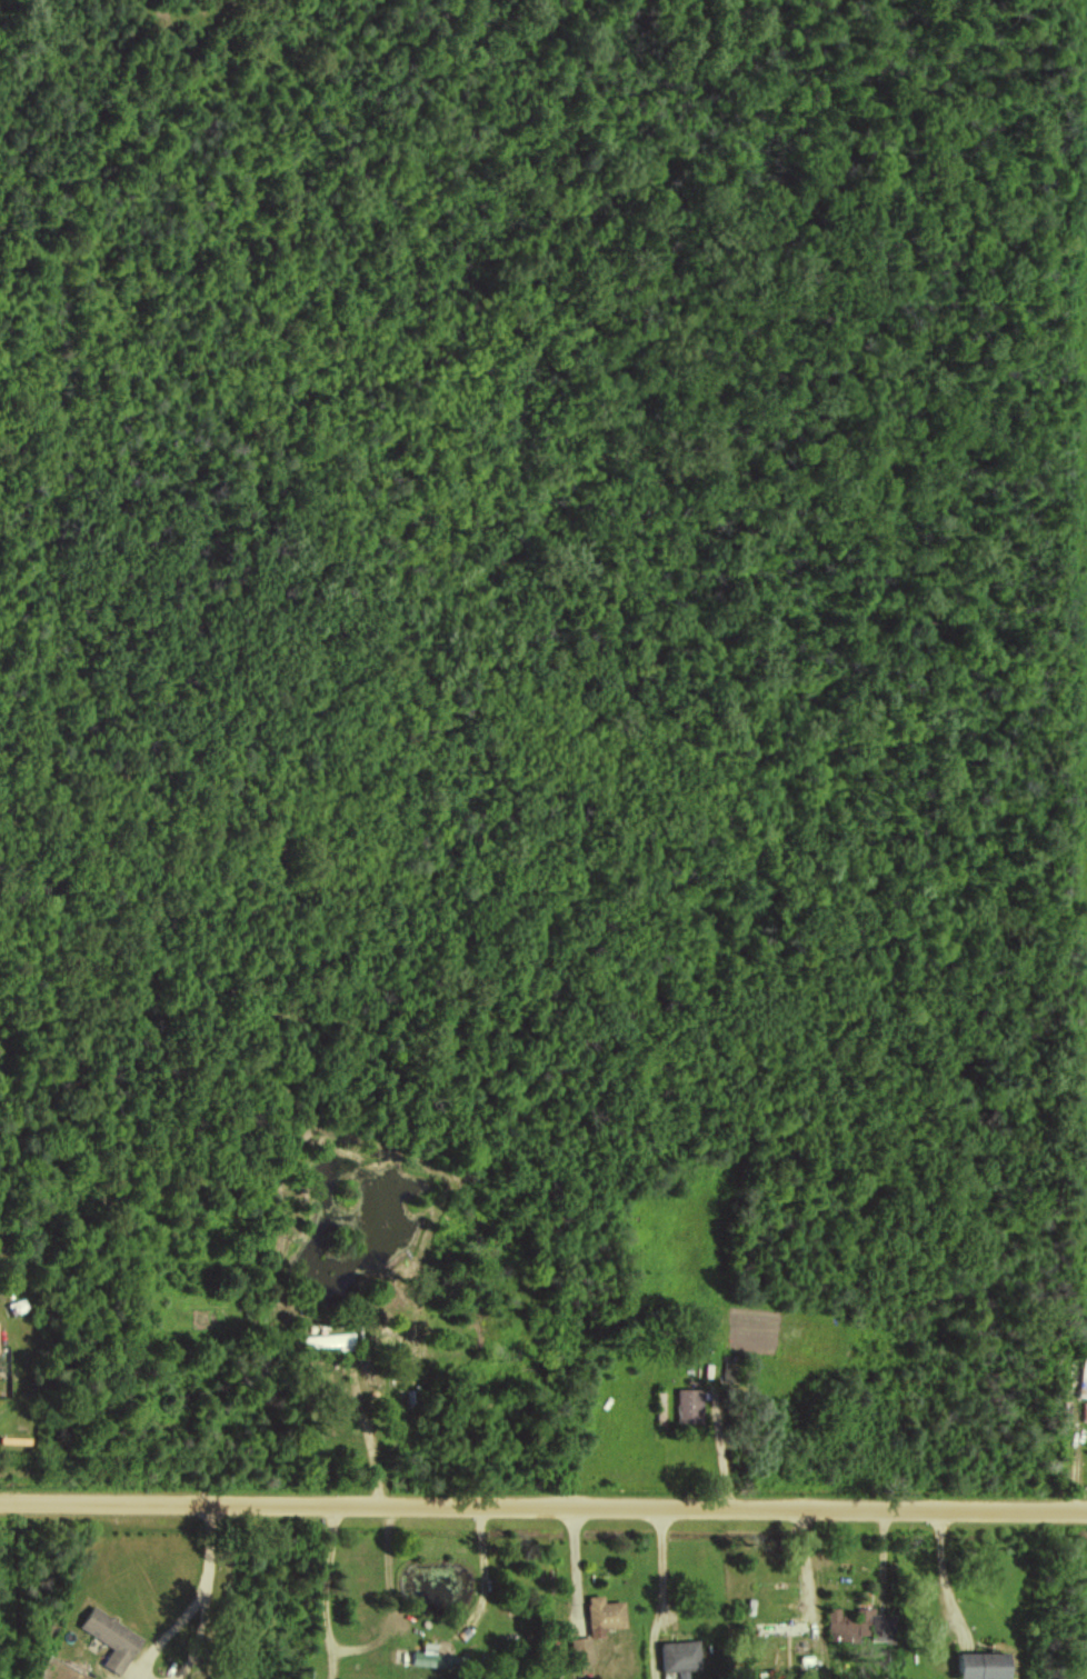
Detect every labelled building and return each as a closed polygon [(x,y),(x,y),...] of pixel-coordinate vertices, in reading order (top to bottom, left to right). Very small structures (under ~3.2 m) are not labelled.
[(352,1334),(301,1335),(301,1348),(337,1347),(337,1351),(352,1350),(352,1334)] [(1079,1354),(1077,1397),(1086,1397),(1086,1396),(1086,1355),(1079,1354)] [(676,1423),(701,1424),(702,1388),(677,1388),(676,1423)] [(604,1627),(624,1626),(623,1601),(602,1602),(602,1595),(587,1596),(588,1636),(604,1635),(604,1627)] [(78,1627),(112,1648),(102,1664),(119,1675),(142,1637),(91,1606),(78,1627)] [(827,1640),(870,1639),(870,1641),(896,1641),(896,1613),(874,1613),(874,1607),(856,1607),(856,1616),(842,1616),(842,1607),(826,1607),(827,1640)] [(592,1662),(590,1636),(570,1638),(572,1663),(592,1662)] [(659,1643),(662,1673),(701,1668),(697,1638),(659,1643)] [(411,1664),(437,1665),(437,1652),(411,1652),(411,1664)] [(1008,1652),(959,1653),(959,1678),(964,1678),(1009,1678),(1008,1652)]
